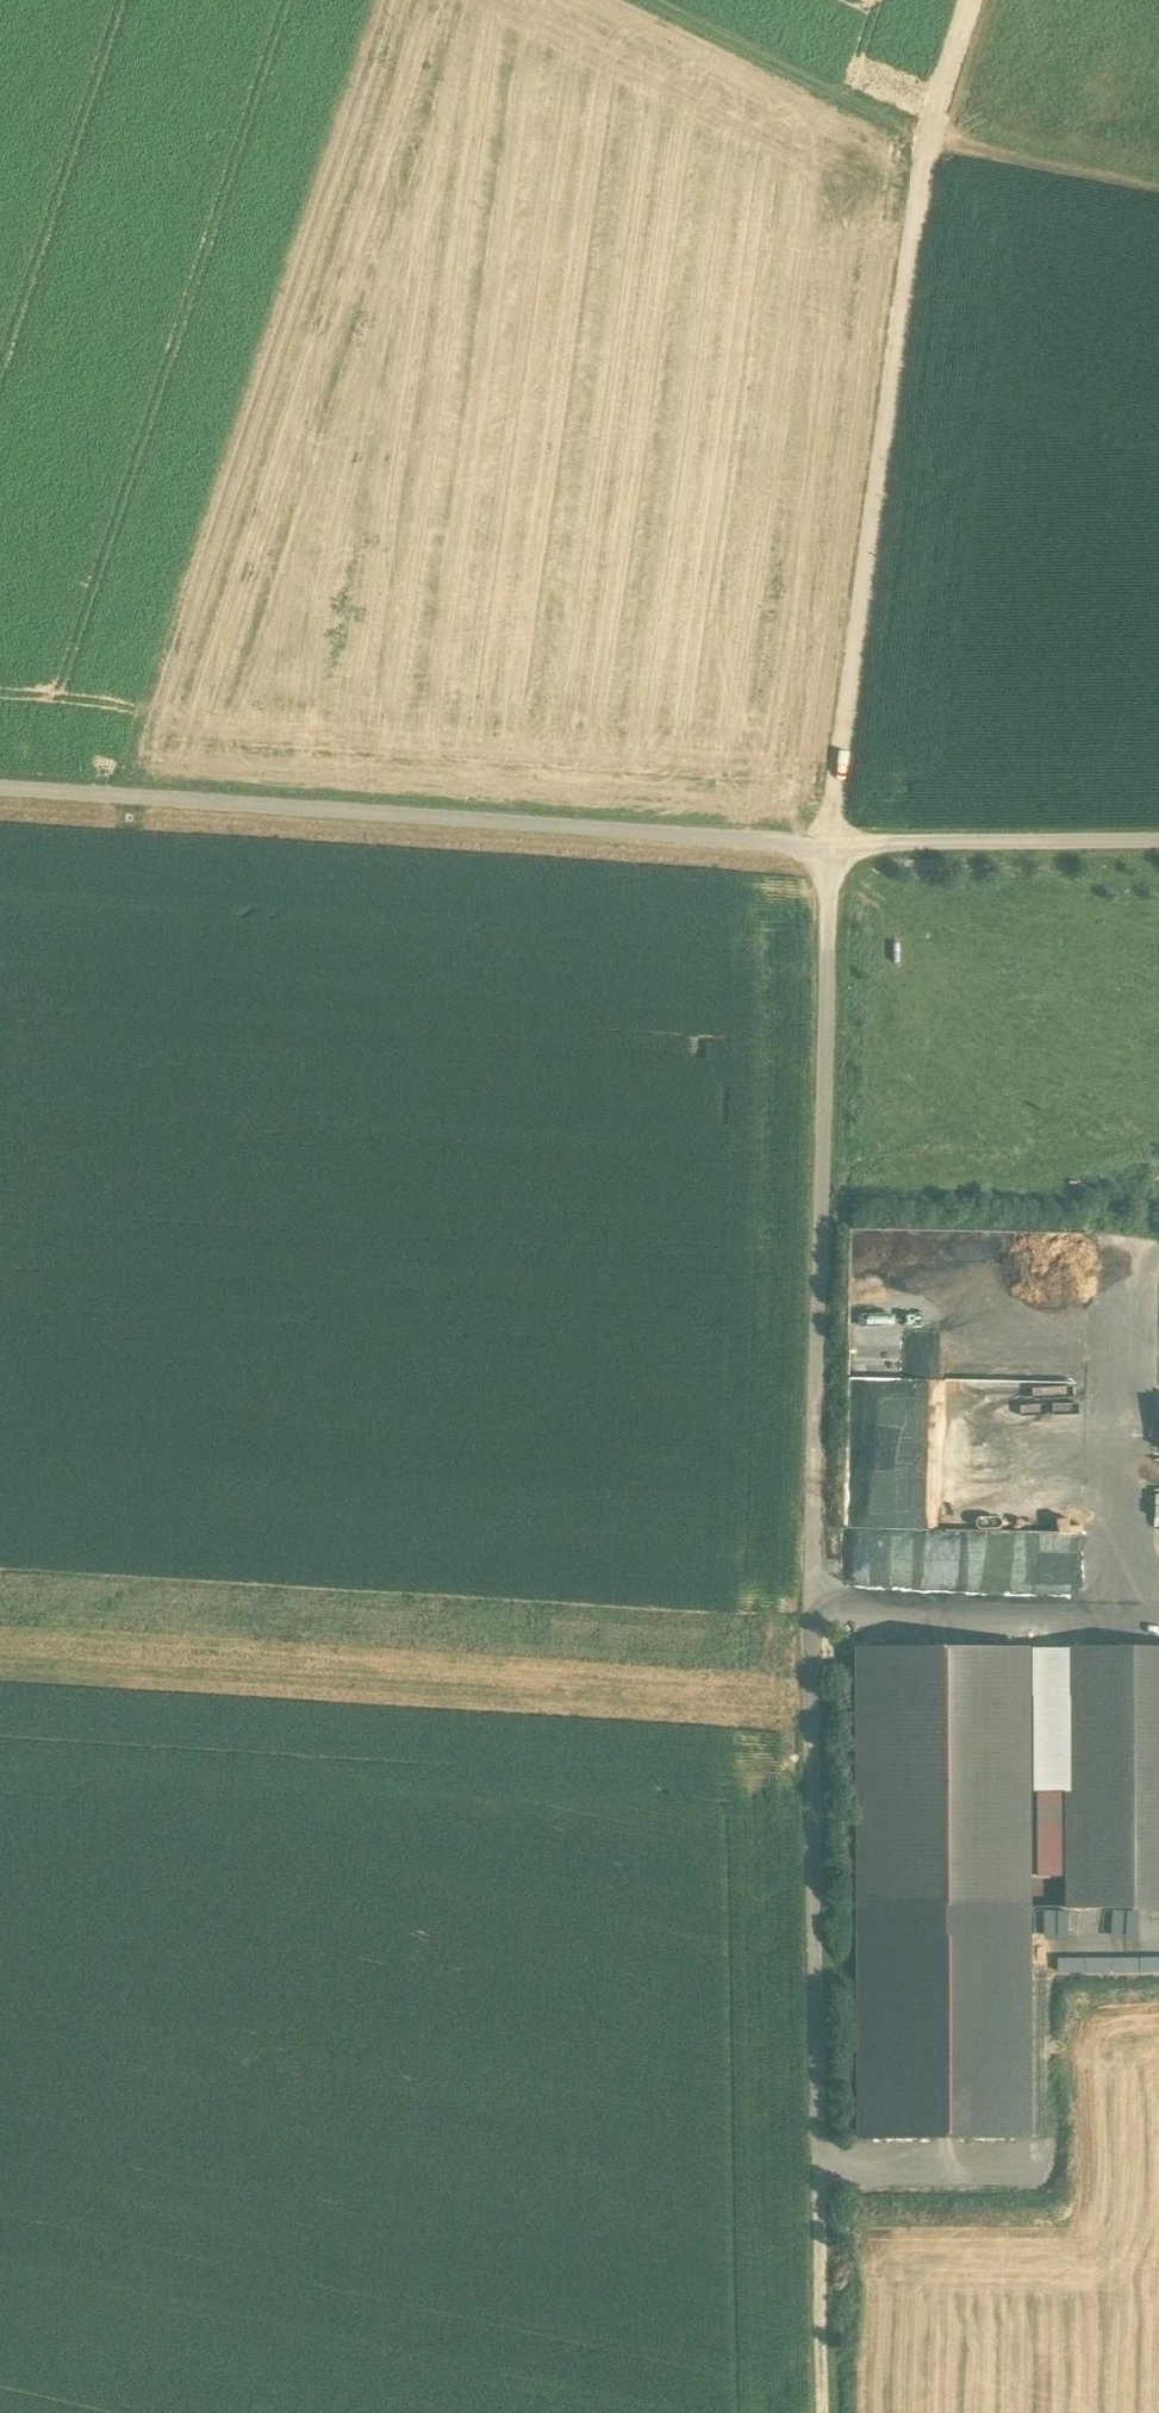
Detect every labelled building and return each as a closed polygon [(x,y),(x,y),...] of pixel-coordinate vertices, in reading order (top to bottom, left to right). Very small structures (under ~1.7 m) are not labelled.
[(900,1297),(1000,1295),(999,1231),(925,1233),(925,1250),(899,1251),(900,1297)] [(921,1583),(1040,1585),(1040,1531),(929,1530),(929,1545),(921,1545),(921,1583)] [(859,1640),(863,2132),(1030,2130),(1028,1902),(1158,1901),(1158,1638),(859,1640)] [(1057,1958),(1057,1972),(1158,1970),(1158,1956),(1057,1958)]
